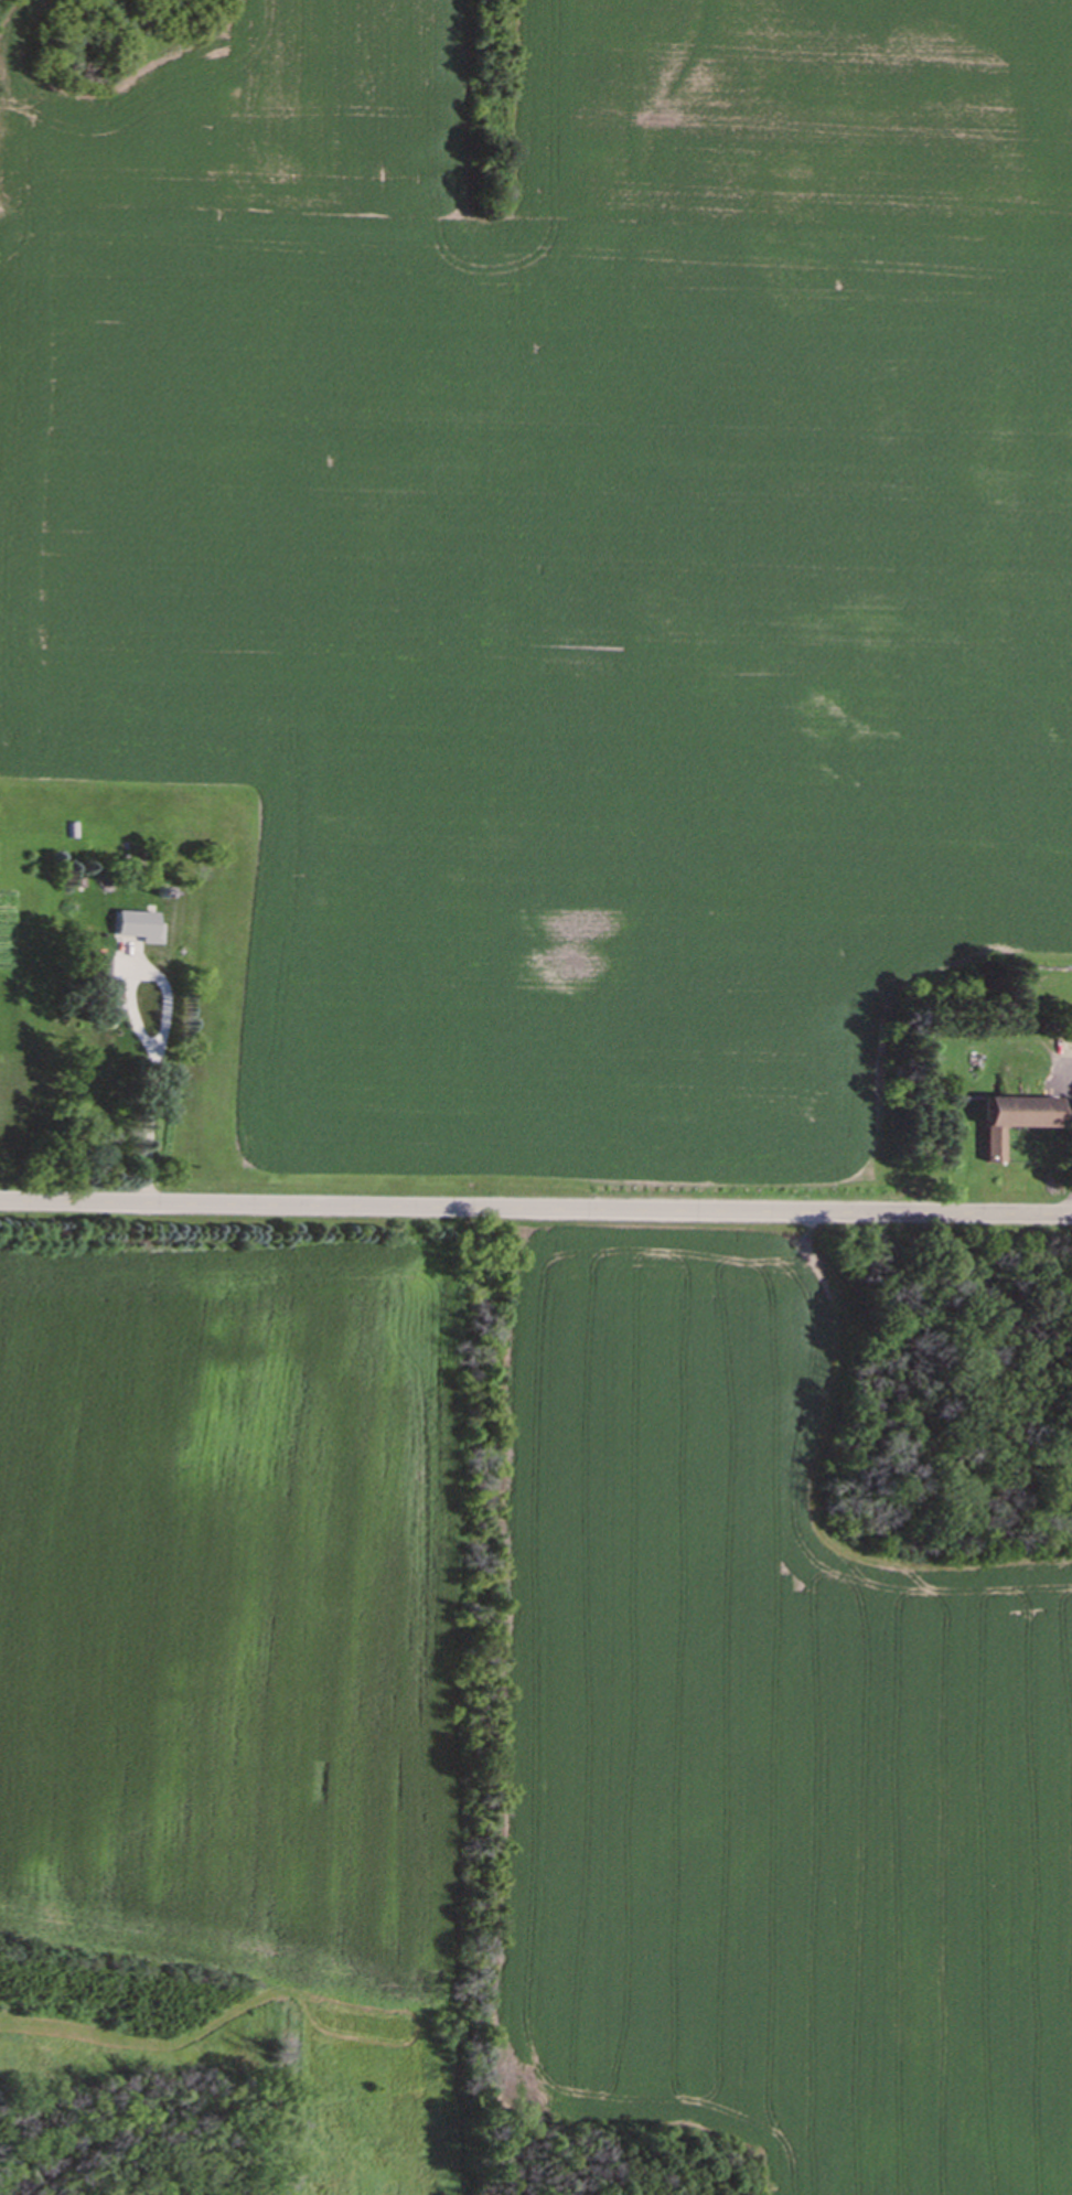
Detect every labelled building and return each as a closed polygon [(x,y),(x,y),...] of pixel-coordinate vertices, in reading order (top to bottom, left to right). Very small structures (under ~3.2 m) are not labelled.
[(1054,1128),(1054,1098),(970,1097),(969,1128),(1054,1128)]
